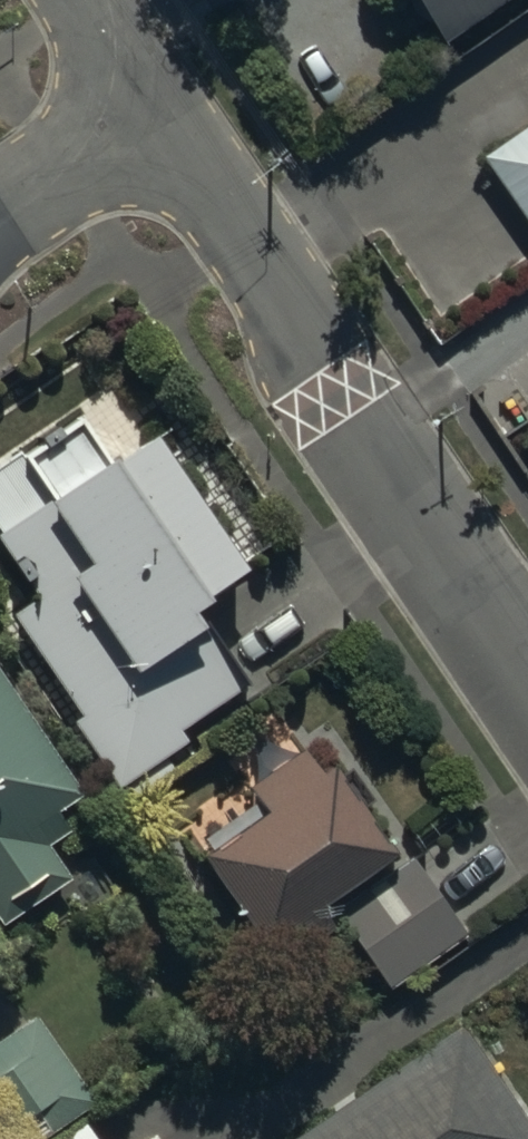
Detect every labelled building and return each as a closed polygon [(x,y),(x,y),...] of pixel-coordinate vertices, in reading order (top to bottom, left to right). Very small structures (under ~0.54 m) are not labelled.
[(439,59),(523,0),(397,0),(439,59)] [(482,171),(527,239),(527,138),(482,171)] [(37,606),(0,632),(116,800),(134,788),(141,798),(173,776),(168,769),(188,755),(178,742),(241,699),(198,637),(211,628),(207,623),(244,597),(152,464),(112,489),(63,413),(0,457),(0,552),(37,606)] [(1,938),(69,892),(48,861),(69,847),(60,834),(85,816),(0,693),(0,936),(1,938)] [(394,874),(328,781),(320,787),(303,763),(247,802),(258,817),(207,853),(216,865),(198,878),(274,986),(334,943),(321,926),(394,874)] [(413,875),(339,928),(388,998),(462,945),(413,875)] [(31,1027),(0,1048),(0,1138),(57,1138),(91,1116),(31,1027)] [(459,1039),(315,1138),(527,1138),(459,1039)]
